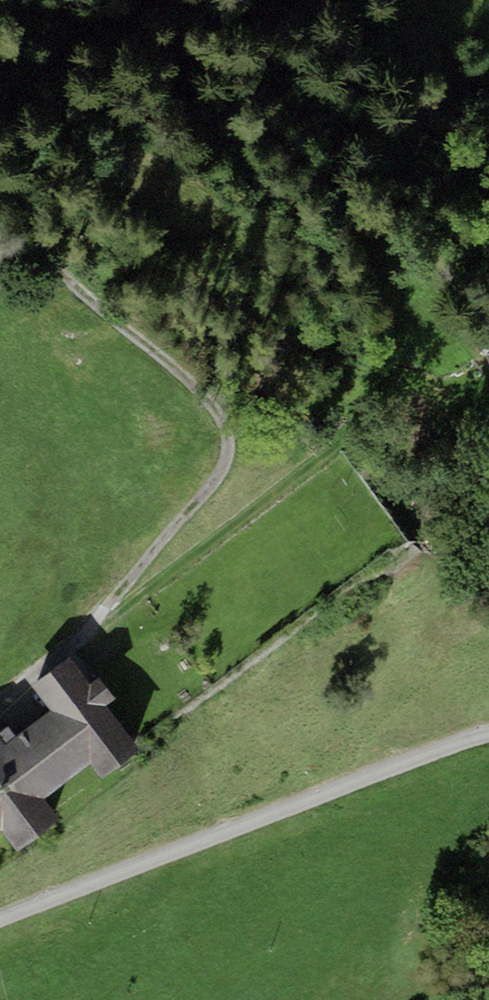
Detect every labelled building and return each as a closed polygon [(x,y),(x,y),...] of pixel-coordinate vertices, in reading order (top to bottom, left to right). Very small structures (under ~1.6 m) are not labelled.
[(3,830),(18,851),(62,818),(45,795),(92,760),(102,774),(136,748),(102,704),(112,697),(97,678),(90,684),(69,656),(32,684),(52,710),(18,735),(10,725),(0,732),(0,832),(3,830)]
